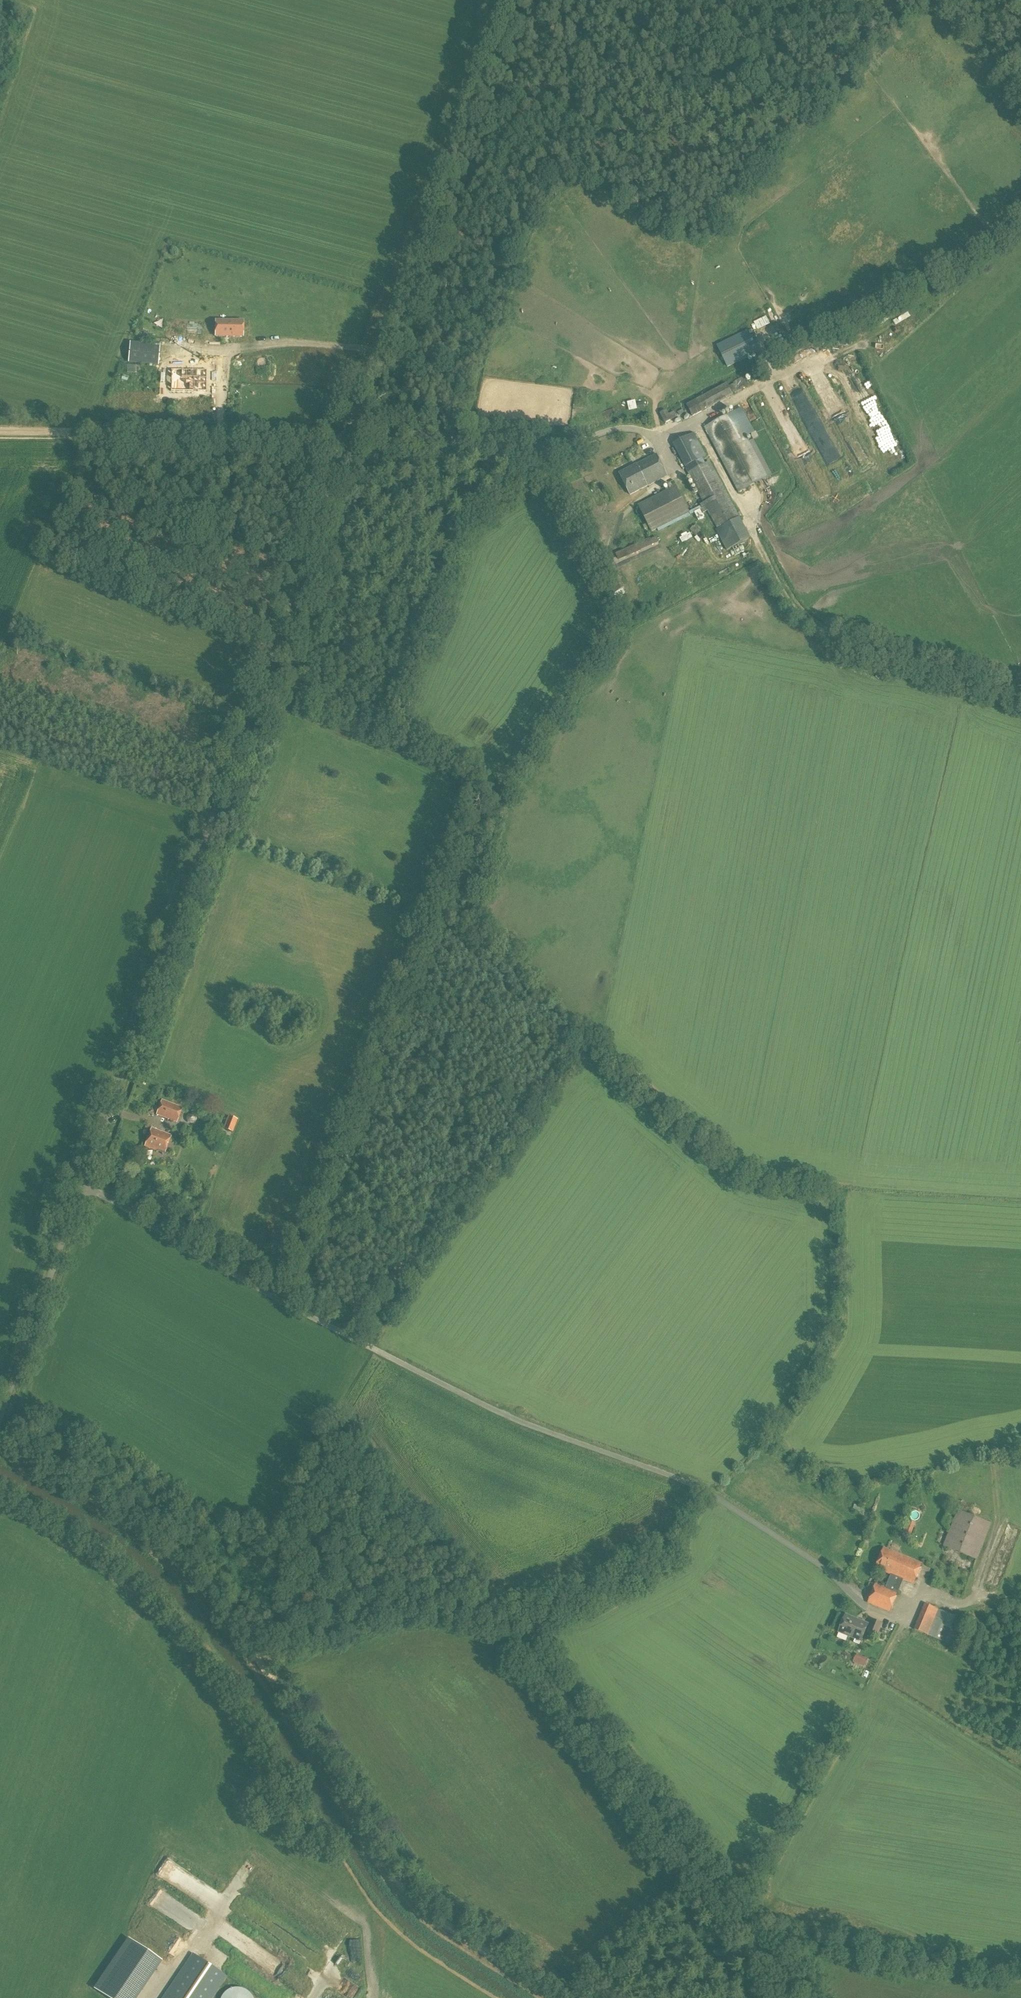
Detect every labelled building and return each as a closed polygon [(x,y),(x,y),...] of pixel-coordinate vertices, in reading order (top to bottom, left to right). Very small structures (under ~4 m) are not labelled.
[(759,314),(751,317),(755,328),(771,322),(768,314),(760,317),(759,314)] [(215,321),(215,336),(243,337),(243,323),(243,321),(215,320),(215,321)] [(759,351),(748,330),(717,346),(728,367),(759,351)] [(158,365),(159,345),(129,342),(128,362),(158,365)] [(786,360),(789,367),(812,357),(808,350),(786,360)] [(754,382),(764,377),(761,369),(750,374),(754,382)] [(207,372),(170,372),(170,394),(192,394),(206,394),(207,372)] [(733,394),(749,386),(744,377),(735,382),(736,383),(734,383),(735,384),(729,387),(727,383),(701,397),(687,404),(693,416),(734,395),(733,394)] [(772,475),(754,439),(748,441),(745,436),(755,431),(742,408),(733,412),(705,428),(739,492),(767,477),(772,475)] [(793,434),(800,428),(796,423),(789,429),(793,434)] [(713,470),(706,457),(694,433),(673,444),(685,467),(693,481),(718,529),(715,531),(727,551),(750,538),(740,518),(714,470),(713,470)] [(640,489),(668,475),(656,454),(629,468),(619,473),(630,495),(641,489),(640,489)] [(888,460),(891,469),(899,466),(896,457),(888,460)] [(688,514),(685,509),(675,490),(674,487),(650,499),(651,502),(640,508),(650,527),(652,532),(688,514)] [(696,535),(700,529),(694,525),(690,530),(696,535)] [(685,542),(694,538),(690,529),(681,533),(685,542)] [(177,1122),(182,1108),(162,1100),(157,1114),(177,1122)] [(197,1124),(200,1118),(192,1115),(189,1122),(197,1124)] [(233,1132),(238,1119),(228,1116),(223,1129),(233,1132)] [(165,1153),(171,1135),(151,1128),(145,1146),(165,1153)] [(172,1200),(167,1197),(162,1198),(158,1202),(159,1208),(164,1211),(169,1210),(173,1205),(170,1205),(170,1202),(172,1200)] [(976,1559),(991,1523),(958,1510),(944,1546),(976,1559)] [(875,1568),(891,1574),(886,1587),(876,1583),(868,1602),(890,1612),(898,1592),(903,1579),(914,1584),(923,1563),(884,1548),(875,1568)] [(915,1629),(945,1642),(951,1644),(958,1624),(953,1622),(956,1616),(949,1613),(925,1604),(915,1629)] [(839,1632),(855,1638),(854,1642),(859,1645),(861,1641),(868,1624),(846,1615),(839,1632)] [(867,1632),(876,1636),(878,1636),(883,1623),(872,1619),(867,1632)] [(866,1664),(868,1658),(854,1652),(852,1658),(866,1664)] [(173,1879),(182,1887),(194,1875),(185,1866),(173,1879)] [(127,1938),(93,1989),(106,1997),(137,1997),(162,1961),(127,1938)] [(227,1976),(193,1953),(163,1997),(211,1997),(227,1976)] [(253,1997),(252,1996),(251,1995),(250,1993),(249,1992),(248,1991),(247,1990),(246,1989),(244,1989),(243,1988),(241,1988),(240,1987),(238,1987),(237,1987),(235,1987),(234,1987),(232,1988),(231,1988),(229,1989),(228,1989),(227,1990),(226,1991),(224,1992),(223,1993),(223,1995),(222,1996),(221,1997),(253,1997)]
